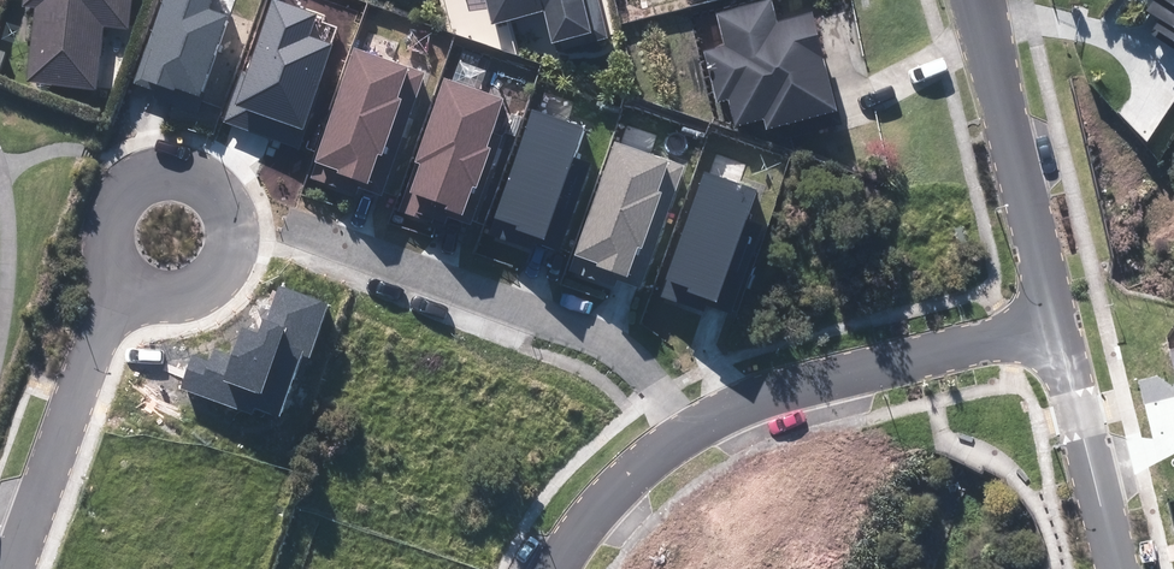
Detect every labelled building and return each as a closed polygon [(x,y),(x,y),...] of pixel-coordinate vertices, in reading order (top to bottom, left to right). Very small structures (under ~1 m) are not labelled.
[(32,74),(96,78),(100,16),(125,17),(126,0),(37,0),(32,74)] [(134,83),(158,92),(160,86),(174,91),(175,89),(199,97),(228,15),(209,9),(212,0),(163,0),(134,83)] [(222,121),(299,147),(335,44),(310,36),(318,14),(277,0),(271,0),(246,72),(240,70),(222,121)] [(559,50),(611,36),(601,0),(493,0),(499,23),(548,10),(559,50)] [(730,100),(738,127),(766,119),(769,130),(841,110),(813,13),(780,23),(773,0),(719,16),(728,46),(706,52),(721,103),(730,100)] [(1173,37),(1173,0),(1158,0),(1151,10),(1163,18),(1158,25),(1173,37)] [(425,72),(354,47),(313,162),(315,163),(310,178),(355,194),(357,186),(382,195),(425,72)] [(443,77),(397,211),(444,227),(447,218),(471,226),(502,136),(492,133),(504,98),(443,77)] [(531,108),(491,218),(503,222),(497,238),(531,250),(536,236),(544,239),(584,127),(531,108)] [(614,140),(573,255),(597,264),(596,266),(627,277),(637,248),(654,253),(685,165),(614,140)] [(705,173),(662,297),(704,311),(708,300),(717,303),(756,191),(705,173)] [(310,357),(328,306),(279,288),(267,320),(263,318),(258,332),(243,326),(232,356),(215,350),(210,363),(194,357),(182,389),(252,414),(255,407),(280,416),(302,354),(310,357)]
